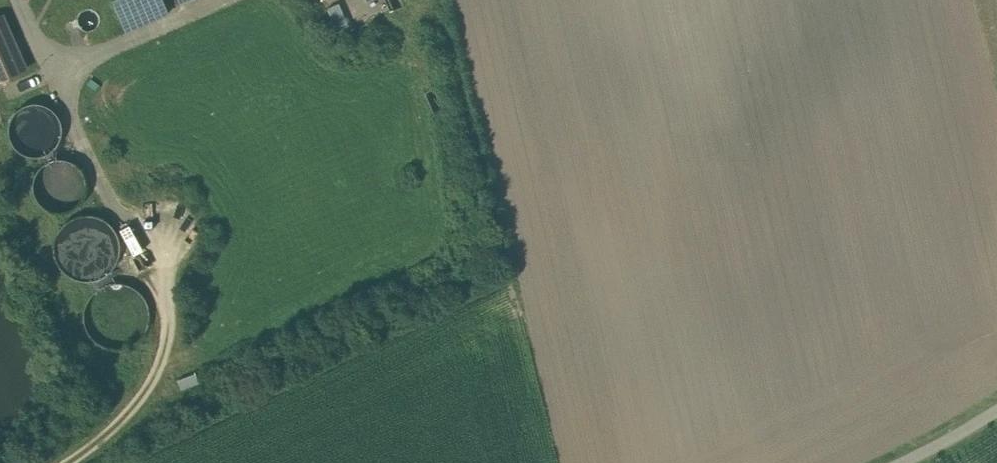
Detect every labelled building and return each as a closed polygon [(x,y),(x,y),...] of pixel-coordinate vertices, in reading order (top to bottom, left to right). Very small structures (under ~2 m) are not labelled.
[(124,26),(170,15),(166,0),(118,0),(124,26)] [(338,3),(327,7),(339,33),(349,28),(338,3)] [(21,71),(8,43),(12,41),(0,15),(0,81),(21,71)] [(182,388),(202,380),(198,370),(179,377),(182,388)]
